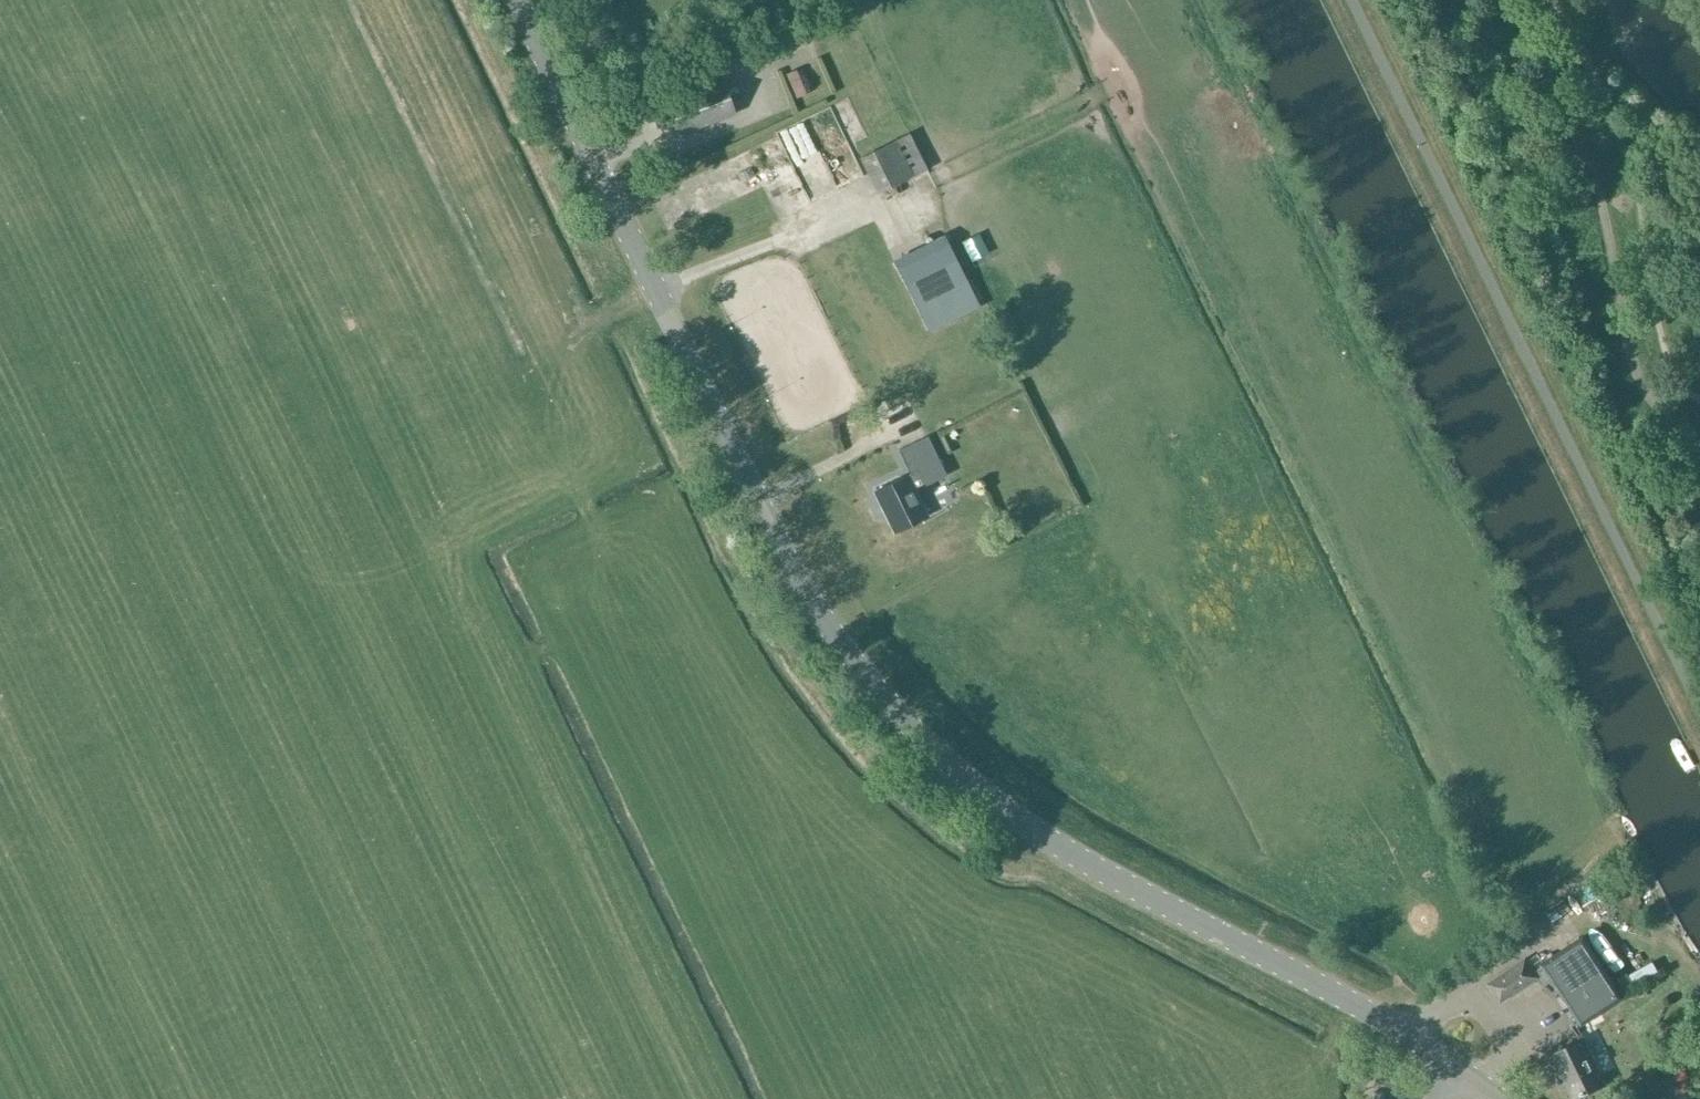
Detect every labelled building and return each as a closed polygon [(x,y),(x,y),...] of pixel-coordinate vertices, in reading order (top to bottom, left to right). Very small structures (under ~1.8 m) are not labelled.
[(680,136),(736,116),(723,82),(668,103),(680,136)] [(928,168),(910,132),(859,157),(877,193),(928,168)] [(813,255),(890,412),(952,381),(950,378),(962,373),(957,362),(964,358),(949,328),(933,336),(930,330),(978,306),(943,234),(892,259),(875,224),(813,255)] [(914,493),(946,478),(928,439),(900,452),(912,477),(908,479),(907,478),(877,492),(896,533),(926,519),(914,493)] [(1625,998),(1584,934),(1541,963),(1582,1026),(1625,998)] [(1540,977),(1526,956),(1486,983),(1500,1004),(1540,977)] [(1551,1052),(1571,1096),(1602,1082),(1598,1073),(1614,1066),(1594,1022),(1562,1036),(1566,1045),(1551,1052)]
